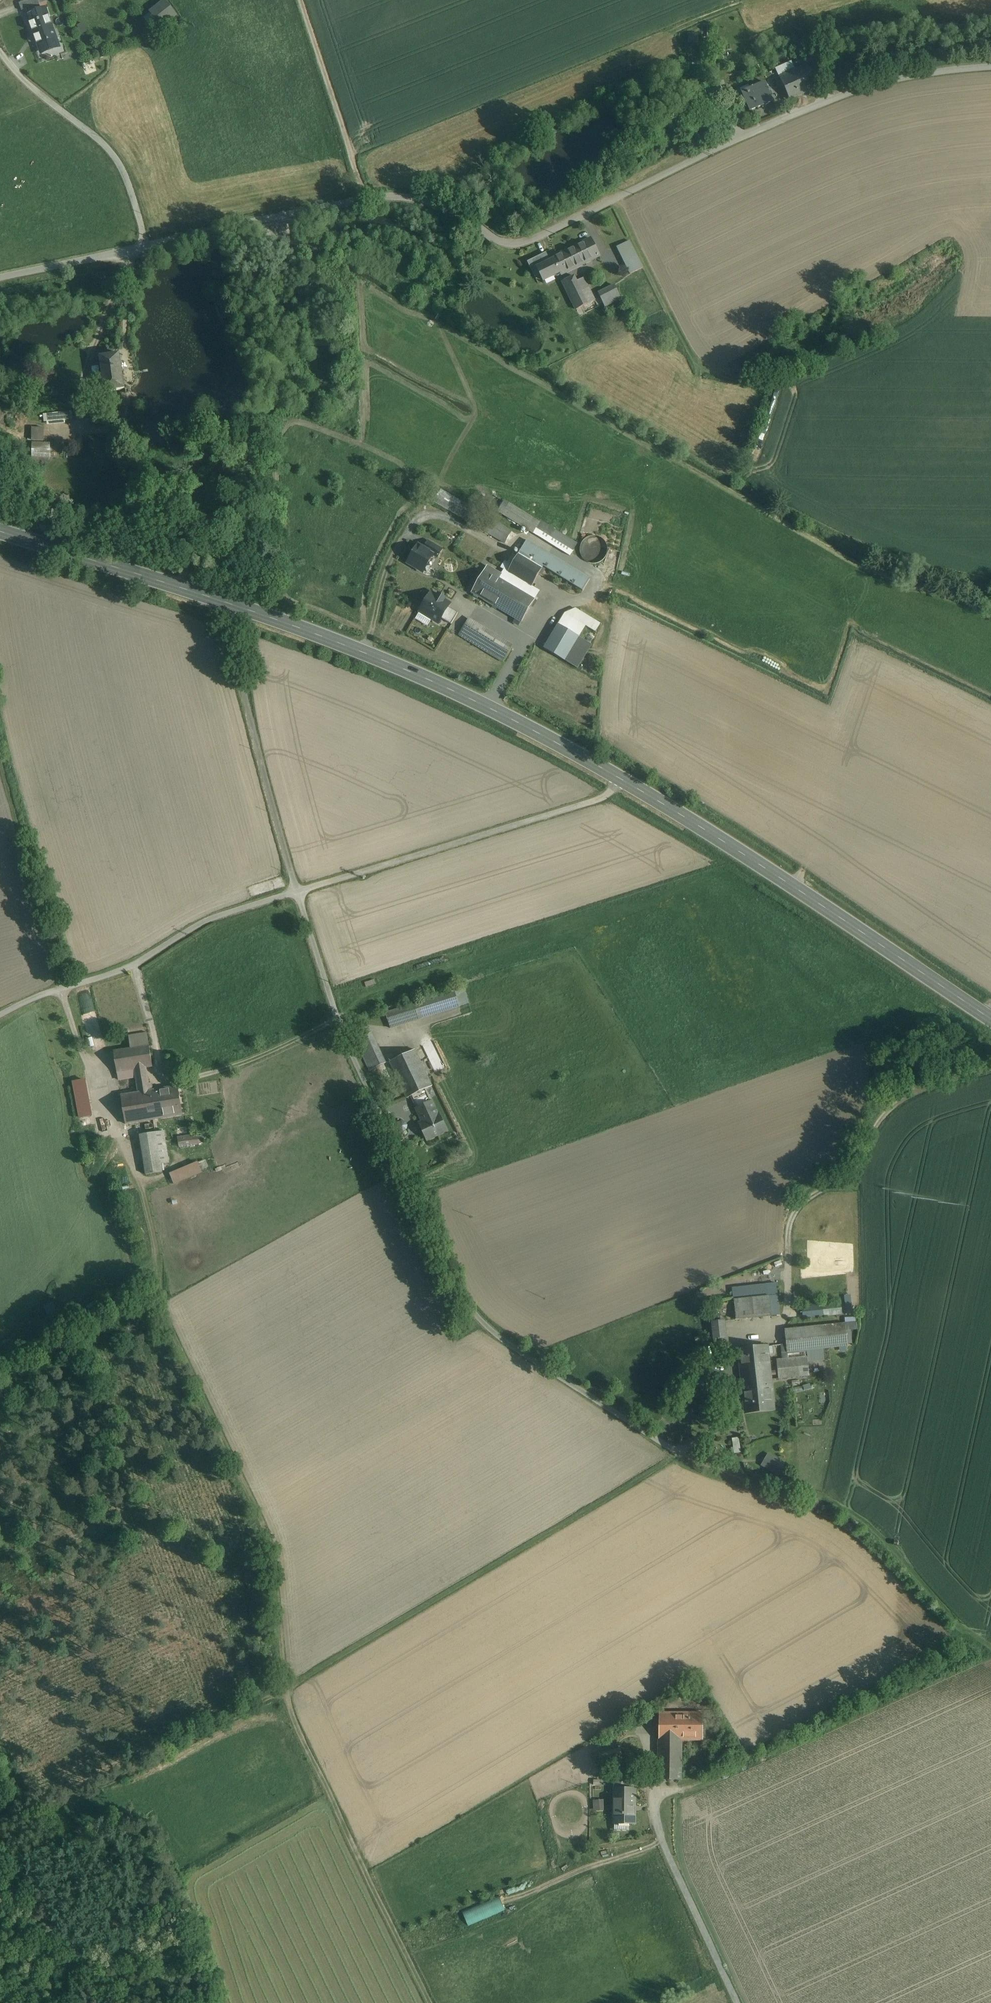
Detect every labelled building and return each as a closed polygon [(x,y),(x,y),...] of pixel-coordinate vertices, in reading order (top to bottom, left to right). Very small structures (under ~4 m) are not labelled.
[(26,9),(40,4),(39,0),(38,0),(28,0),(19,3),(22,10),(26,9)] [(40,4),(26,9),(28,14),(42,9),(40,4)] [(42,9),(28,14),(27,14),(31,23),(30,23),(32,31),(33,31),(35,36),(37,36),(52,30),(53,30),(51,25),(52,24),(49,16),(48,16),(46,9),(45,8),(42,9)] [(150,15),(146,12),(140,18),(144,21),(142,24),(145,27),(148,25),(151,27),(157,21),(154,19),(156,16),(152,13),(150,15)] [(35,36),(34,36),(37,44),(38,44),(42,54),(60,48),(53,30),(52,30),(37,36),(35,36)] [(811,65),(780,79),(792,104),(822,90),(811,65)] [(764,83),(742,92),(750,112),(772,103),(764,83)] [(598,235),(556,256),(557,258),(564,272),(560,273),(561,275),(562,275),(565,281),(563,282),(576,310),(595,300),(582,273),(575,276),(571,270),(607,253),(598,235)] [(630,274),(644,268),(632,240),(618,246),(630,274)] [(546,253),(528,262),(536,277),(541,275),(538,267),(550,261),(546,253)] [(550,261),(538,267),(541,275),(544,281),(560,273),(564,272),(557,258),(550,261)] [(621,282),(599,293),(608,312),(630,300),(621,282)] [(223,303),(219,305),(214,306),(220,323),(229,320),(223,303)] [(119,354),(110,355),(109,352),(102,353),(103,356),(100,357),(103,377),(105,390),(106,392),(125,389),(119,354)] [(103,377),(96,378),(98,392),(105,390),(103,377)] [(66,423),(65,418),(73,418),(73,411),(46,412),(46,424),(66,423)] [(49,445),(32,445),(30,457),(49,457),(49,445)] [(505,543),(514,529),(442,489),(434,502),(505,543)] [(498,512),(570,555),(578,540),(544,519),(541,521),(506,500),(498,512)] [(590,579),(527,540),(520,552),(548,569),(583,591),(590,579)] [(442,550),(428,541),(424,548),(434,554),(433,555),(438,557),(442,550)] [(585,570),(592,570),(599,566),(603,560),(603,552),(600,546),(593,542),(586,541),(579,545),(575,551),(575,559),(578,566),(585,570)] [(424,548),(418,545),(408,562),(423,572),(424,570),(426,572),(430,566),(427,565),(433,555),(434,554),(424,548)] [(527,594),(532,586),(537,589),(548,569),(520,552),(502,580),(527,595),(527,594)] [(501,579),(485,570),(472,592),(487,602),(487,601),(501,579)] [(502,580),(501,579),(487,601),(522,622),(522,621),(535,599),(527,595),(502,580)] [(537,589),(532,586),(527,594),(527,595),(535,599),(540,591),(537,589)] [(437,597),(431,593),(420,611),(439,623),(450,604),(443,600),(444,599),(439,595),(437,597)] [(558,624),(581,639),(590,645),(601,625),(576,608),(571,617),(564,613),(558,624)] [(512,645),(469,619),(459,634),(503,661),(512,645)] [(581,639),(558,624),(544,649),(567,663),(581,639)] [(464,988),(455,991),(460,1006),(468,1004),(464,988)] [(455,991),(414,1003),(419,1019),(460,1006),(455,991)] [(419,1019),(414,1003),(385,1013),(390,1028),(419,1019)] [(371,1032),(356,1039),(370,1070),(385,1063),(371,1032)] [(148,1033),(129,1036),(131,1048),(150,1045),(148,1033)] [(131,1048),(114,1051),(119,1080),(137,1077),(139,1092),(121,1095),(126,1124),(183,1114),(178,1086),(154,1090),(152,1083),(149,1083),(146,1067),(153,1066),(150,1045),(131,1048)] [(415,1050),(390,1061),(407,1098),(414,1095),(426,1089),(432,1086),(415,1050)] [(173,1057),(164,1058),(166,1073),(175,1071),(174,1062),(173,1057)] [(73,1075),(79,1107),(90,1105),(84,1073),(73,1075)] [(438,1114),(426,1089),(414,1095),(421,1110),(418,1112),(422,1122),(438,1114)] [(90,1105),(79,1107),(83,1131),(94,1129),(90,1105)] [(422,1122),(421,1122),(425,1129),(422,1130),(427,1140),(447,1130),(439,1114),(438,1114),(422,1122)] [(164,1131),(156,1132),(161,1164),(169,1163),(164,1131)] [(156,1132),(140,1135),(146,1175),(163,1172),(161,1164),(156,1132)] [(200,1133),(183,1135),(184,1145),(202,1142),(200,1133)] [(198,1162),(171,1174),(175,1183),(181,1180),(202,1172),(198,1162)] [(776,1283),(733,1288),(734,1300),(769,1296),(778,1295),(776,1283)] [(778,1295),(769,1296),(771,1315),(780,1314),(778,1295)] [(769,1296),(734,1300),(736,1320),(771,1316),(771,1315),(769,1296)] [(45,1305),(48,1314),(57,1312),(55,1303),(45,1305)] [(804,1309),(804,1318),(834,1316),(833,1308),(804,1309)] [(724,1321),(712,1322),(714,1339),(726,1337),(724,1321)] [(788,1359),(769,1361),(771,1380),(773,1381),(779,1380),(779,1379),(809,1376),(807,1357),(806,1357),(805,1351),(827,1348),(848,1346),(845,1324),(785,1330),(788,1359)] [(767,1346),(739,1349),(742,1380),(743,1390),(745,1411),(774,1408),(771,1380),(769,1361),(767,1346)] [(742,1380),(733,1381),(734,1390),(743,1390),(742,1380)] [(740,1437),(734,1438),(735,1452),(742,1451),(740,1437)] [(762,1465),(769,1469),(775,1458),(768,1455),(762,1465)] [(784,1464),(775,1458),(769,1469),(778,1475),(781,1469),(782,1470),(783,1469),(782,1468),(784,1464)] [(703,1714),(659,1713),(659,1780),(681,1780),(681,1740),(703,1740),(703,1714)] [(620,1748),(598,1753),(602,1770),(624,1765),(620,1748)] [(615,1775),(614,1788),(628,1789),(629,1775),(615,1775)] [(628,1789),(614,1788),(614,1823),(635,1823),(635,1789),(628,1789)] [(595,1799),(594,1810),(605,1810),(605,1799),(595,1799)] [(463,1909),(468,1924),(506,1912),(502,1898),(463,1909)]
